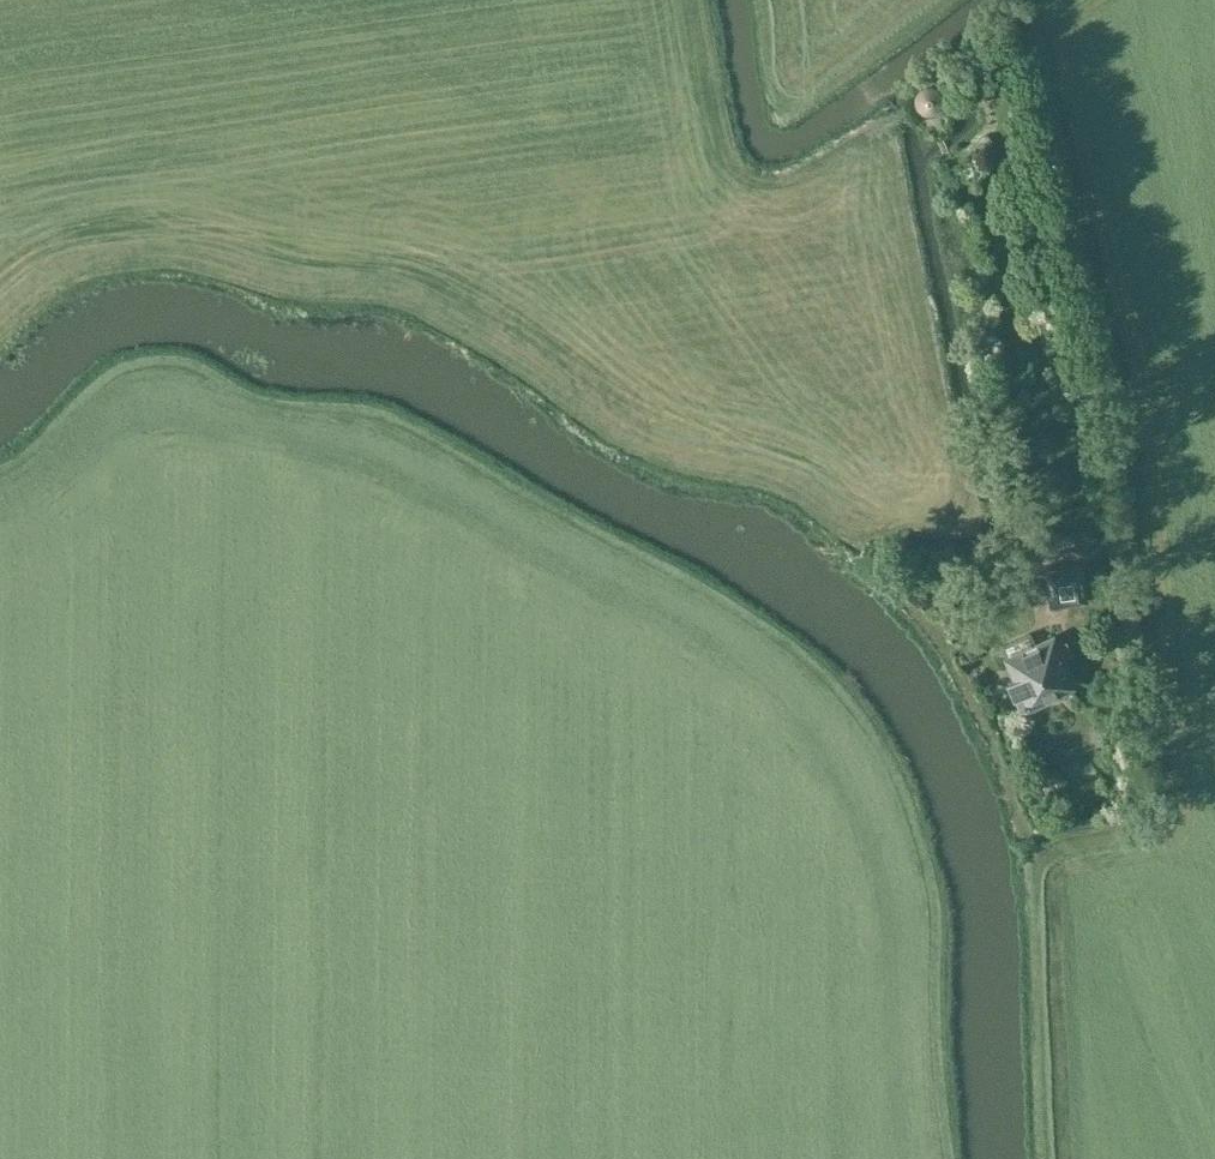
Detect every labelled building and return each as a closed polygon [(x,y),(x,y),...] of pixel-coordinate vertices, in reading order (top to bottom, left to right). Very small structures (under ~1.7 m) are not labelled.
[(927,84),(922,86),(918,89),(915,93),(914,98),(915,105),(918,110),(922,113),(927,114),(932,114),(935,113),(940,109),(942,105),(944,100),(943,95),(941,90),(937,87),(932,85),(927,84)] [(1072,544),(1071,531),(1050,534),(1051,546),(1072,544)] [(1086,567),(1043,573),(1049,613),(1092,606),(1086,567)] [(1076,686),(1063,656),(1070,653),(1066,643),(1059,647),(1055,637),(1039,644),(1034,631),(1007,642),(1013,655),(1005,659),(1014,679),(1006,682),(1020,714),(1059,697),(1058,694),(1076,686)]
